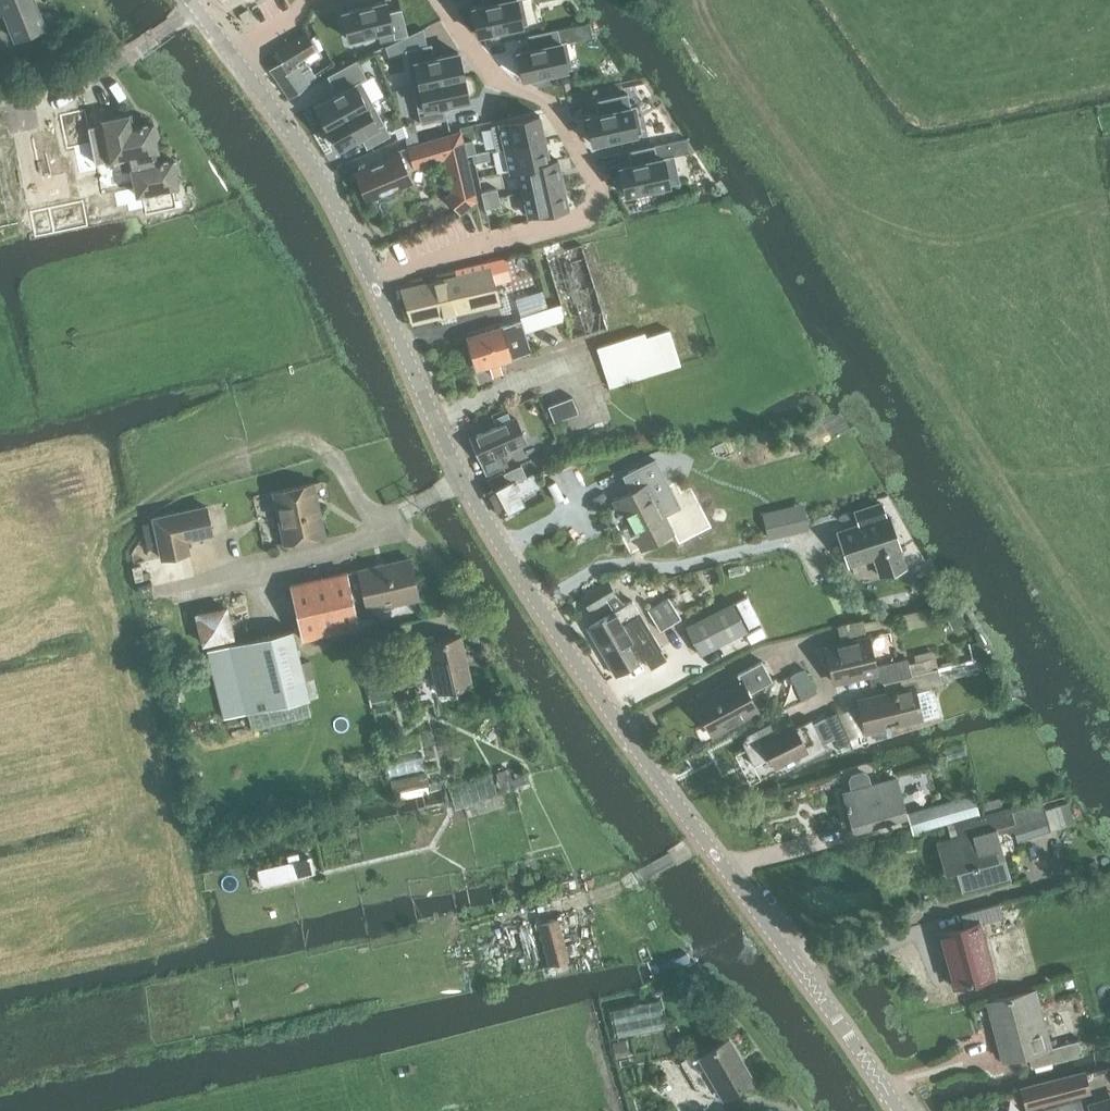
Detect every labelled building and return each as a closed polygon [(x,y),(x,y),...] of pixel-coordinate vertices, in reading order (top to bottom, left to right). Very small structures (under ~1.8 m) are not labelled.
[(45,25),(34,0),(0,0),(0,12),(4,10),(15,37),(45,25)] [(340,10),(347,40),(392,29),(394,37),(408,34),(401,7),(390,10),(387,0),(378,0),(340,10)] [(471,5),(477,35),(493,32),(494,34),(506,31),(506,29),(523,25),(523,24),(527,23),(522,0),(482,0),(483,2),(471,5)] [(408,34),(386,45),(389,56),(405,52),(405,48),(427,43),(423,26),(408,34)] [(527,46),(515,49),(522,79),(538,76),(538,77),(551,75),(550,73),(568,69),(568,67),(572,66),(566,39),(562,40),(562,39),(560,39),(557,27),(525,34),(527,46)] [(270,69),(288,95),(306,82),(316,76),(315,74),(302,55),(315,46),(306,31),(274,51),(281,61),(270,69)] [(427,43),(405,48),(405,52),(407,60),(413,85),(464,74),(459,49),(434,54),(431,42),(427,43)] [(336,90),(313,103),(326,125),(373,101),(361,79),(366,76),(357,58),(327,74),(336,90)] [(464,74),(413,85),(418,111),(421,123),(447,117),(445,105),(469,100),(464,74)] [(597,111),(585,114),(591,144),(638,134),(637,133),(642,132),(636,104),(632,105),(631,103),(630,104),(627,92),(594,99),(597,111)] [(373,101),(326,125),(338,148),(360,136),(366,147),(390,134),(385,123),(373,101)] [(103,203),(94,161),(87,127),(86,122),(10,137),(3,110),(0,110),(0,224),(103,203)] [(113,158),(115,171),(131,167),(129,155),(154,150),(158,149),(152,122),(132,126),(129,113),(101,119),(102,124),(87,127),(94,161),(113,158)] [(500,123),(492,125),(497,148),(505,146),(548,137),(542,114),(500,123)] [(458,210),(459,211),(462,209),(475,198),(466,155),(463,142),(460,130),(408,145),(398,148),(400,153),(406,168),(413,166),(443,157),(451,191),(446,195),(458,210)] [(548,137),(505,146),(510,169),(518,167),(553,160),(548,137)] [(471,140),(463,142),(466,155),(472,153),(474,153),(471,140)] [(630,161),(618,164),(624,195),(640,191),(640,193),(653,191),(653,189),(671,185),(670,183),(680,181),(674,154),(664,156),(664,154),(656,156),(654,144),(627,150),(630,161)] [(172,158),(156,161),(154,150),(129,155),(131,167),(137,193),(178,185),(172,158)] [(488,150),(472,153),(474,162),(490,158),(488,150)] [(406,168),(400,153),(356,171),(367,199),(383,192),(386,193),(394,189),(395,187),(411,180),(406,168)] [(553,160),(518,167),(523,190),(566,181),(561,158),(553,160)] [(566,181),(523,190),(528,213),(571,204),(566,181)] [(497,187),(481,191),(482,199),(499,195),(497,187)] [(499,195),(482,199),(484,207),(500,204),(499,195)] [(561,303),(566,318),(572,337),(607,327),(581,244),(546,255),(561,303)] [(402,289),(413,321),(413,322),(500,301),(491,269),(402,289)] [(521,321),(467,337),(477,368),(489,364),(499,361),(531,351),(525,331),(566,318),(561,303),(548,306),(549,307),(519,316),(521,321)] [(680,364),(669,327),(645,336),(644,331),(597,347),(604,367),(609,386),(680,364)] [(572,395),(548,404),(554,420),(578,411),(572,395)] [(504,413),(494,417),(497,425),(507,420),(504,413)] [(507,463),(502,452),(528,443),(518,418),(471,436),(486,472),(507,463)] [(631,491),(613,500),(619,512),(622,510),(642,547),(673,532),(664,514),(681,506),(656,457),(642,464),(623,474),(631,491)] [(500,514),(522,502),(520,497),(540,487),(532,472),(525,475),(520,464),(504,472),(503,471),(492,477),(492,478),(488,480),(493,490),(489,492),(500,514)] [(284,541),(324,532),(313,481),(273,490),(284,541)] [(861,522),(887,513),(883,501),(856,510),(861,522)] [(154,520),(143,523),(148,547),(159,545),(161,556),(188,550),(186,538),(211,533),(205,505),(153,516),(154,520)] [(802,506),(764,515),(769,535),(807,526),(802,506)] [(888,513),(837,530),(848,564),(873,556),(880,575),(905,566),(898,548),(900,547),(888,513)] [(360,625),(357,611),(419,597),(409,557),(290,584),(302,638),(360,625)] [(140,564),(132,566),(135,580),(144,578),(140,564)] [(588,627),(602,650),(647,623),(633,600),(627,603),(616,594),(608,580),(581,596),(590,610),(607,600),(614,611),(588,627)] [(681,616),(667,595),(646,609),(659,629),(681,616)] [(733,601),(686,626),(700,654),(748,630),(733,601)] [(203,641),(233,634),(227,607),(197,614),(203,641)] [(959,607),(945,613),(952,627),(965,620),(959,607)] [(862,622),(836,628),(839,641),(880,631),(878,622),(863,626),(862,622)] [(660,648),(661,647),(647,623),(602,650),(616,674),(645,657),(651,667),(666,658),(660,648)] [(227,644),(213,648),(230,713),(243,709),(244,712),(249,710),(253,726),(310,711),(306,696),(308,696),(303,677),(300,662),(292,629),(227,644)] [(431,661),(411,666),(419,702),(455,694),(453,686),(472,682),(461,635),(427,643),(431,661)] [(870,685),(883,683),(882,682),(912,675),(911,674),(938,668),(935,652),(932,649),(914,653),(916,661),(909,663),(907,658),(875,665),(869,638),(826,648),(833,681),(868,673),(870,685)] [(982,638),(969,642),(972,657),(986,653),(982,638)] [(739,673),(741,677),(695,702),(711,733),(758,708),(751,695),(774,682),(763,660),(739,673)] [(790,675),(802,698),(816,691),(804,668),(790,675)] [(885,694),(859,700),(866,730),(940,713),(933,688),(943,685),(938,668),(911,674),(912,675),(882,682),(883,683),(885,694)] [(825,717),(838,746),(850,740),(837,711),(825,717)] [(826,748),(811,718),(795,726),(788,712),(745,734),(746,736),(744,738),(743,739),(742,741),(754,764),(770,755),(774,765),(793,755),(797,762),(826,748)] [(392,737),(382,739),(384,749),(394,747),(392,737)] [(497,781),(494,782),(497,794),(502,793),(516,789),(509,766),(496,770),(499,780),(497,780),(497,781)] [(851,789),(842,792),(851,829),(906,815),(896,778),(870,785),(867,774),(862,771),(852,773),(848,779),(851,789)] [(972,793),(907,812),(912,830),(977,812),(972,793)] [(1067,800),(1050,805),(1055,825),(1073,820),(1067,800)] [(958,835),(935,841),(945,874),(956,871),(962,890),(1008,876),(995,833),(1013,828),(1016,839),(1049,829),(1041,802),(1012,810),(1011,806),(997,810),(979,815),(955,822),(958,835)] [(280,867),(226,879),(229,895),(284,884),(280,867)] [(979,922),(1003,916),(999,903),(961,913),(964,926),(940,933),(954,986),(993,975),(979,922)] [(569,960),(558,917),(537,922),(548,965),(569,960)] [(675,963),(689,960),(686,950),(673,957),(670,958),(672,964),(675,963)] [(1003,1060),(1028,1053),(1032,1067),(1082,1053),(1079,1039),(1045,1048),(1029,990),(988,1001),(1003,1060)] [(729,1037),(692,1059),(699,1071),(706,1067),(723,1095),(753,1078),(729,1037)] [(1085,1072),(1021,1088),(1026,1106),(1090,1090),(1085,1072)] [(1080,1100),(1037,1110),(1083,1110),(1080,1100)]
